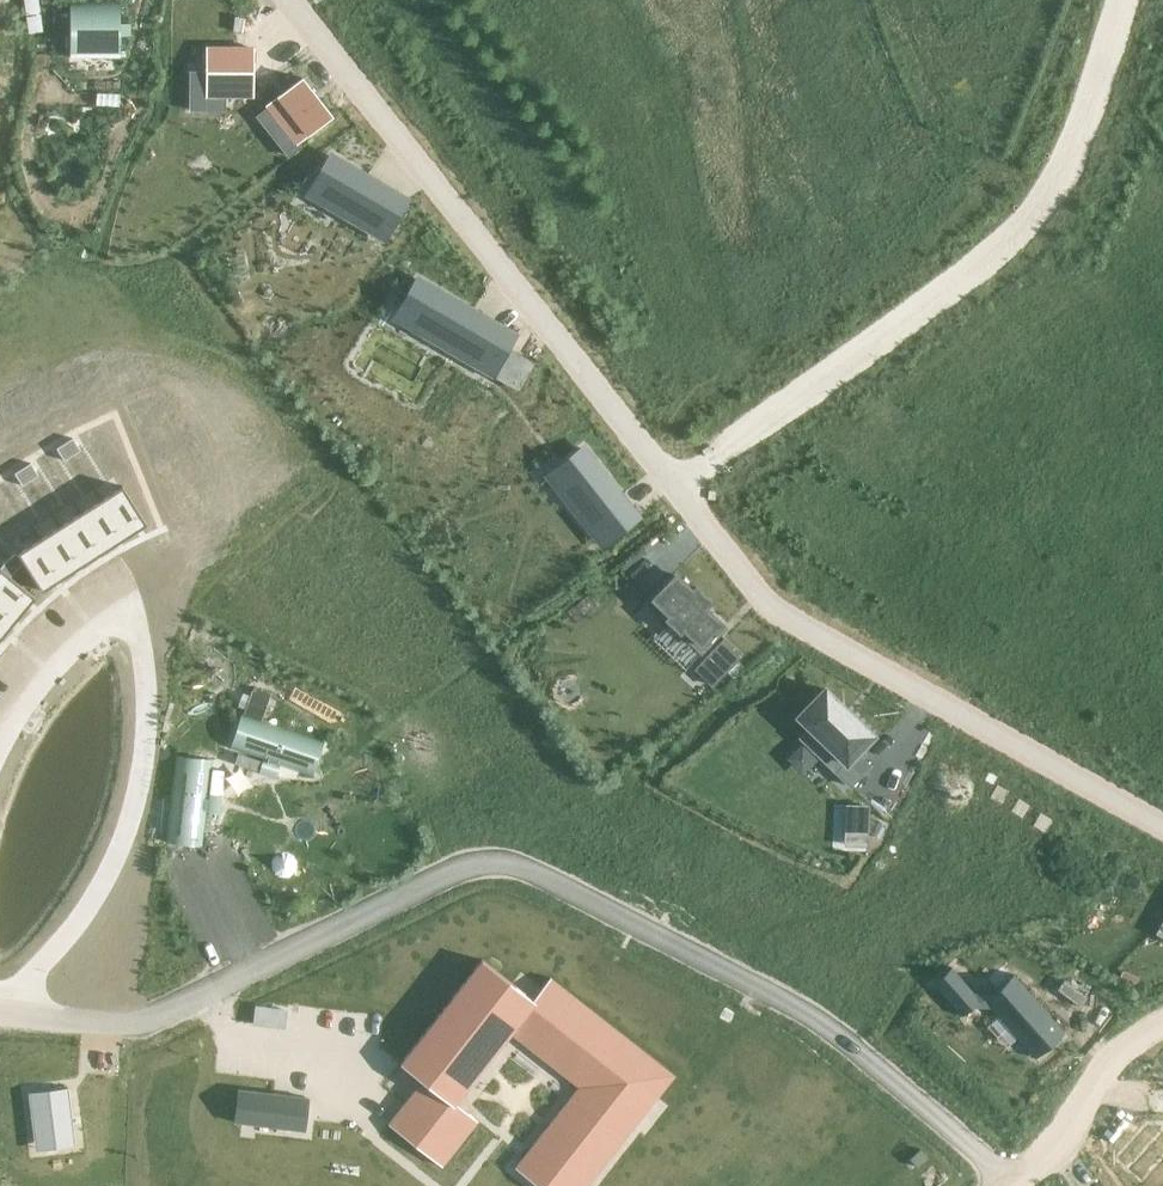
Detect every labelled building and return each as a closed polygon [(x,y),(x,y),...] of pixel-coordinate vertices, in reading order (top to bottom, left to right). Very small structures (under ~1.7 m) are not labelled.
[(119,3),(71,3),(71,56),(119,56),(119,34),(128,34),(128,24),(119,24),(119,3)] [(206,44),(206,97),(253,97),(254,45),(206,44)] [(302,78),(267,105),(297,142),(332,115),(302,78)] [(394,192),(331,156),(309,194),(372,230),(394,192)] [(395,318),(491,373),(513,335),(417,280),(395,318)] [(94,426),(85,431),(92,443),(100,439),(94,426)] [(52,448),(44,453),(52,465),(60,460),(52,448)] [(583,448),(549,476),(594,532),(628,505),(583,448)] [(44,453),(36,458),(44,470),(52,465),(44,453)] [(0,483),(0,488),(6,496),(14,490),(5,479),(0,483)] [(122,485),(100,499),(125,538),(146,524),(122,485)] [(100,499),(80,512),(104,551),(125,538),(100,499)] [(80,512),(59,526),(84,564),(104,551),(80,512)] [(59,526),(39,539),(63,577),(84,564),(59,526)] [(39,539),(17,552),(24,563),(42,591),(63,577),(39,539)] [(17,552),(7,559),(16,568),(24,563),(17,552)] [(7,559),(0,568),(10,576),(16,568),(7,559)] [(0,568),(0,601),(19,616),(35,597),(10,576),(0,568)] [(676,574),(649,602),(701,652),(724,628),(704,608),(710,601),(696,587),(693,591),(676,574)] [(3,635),(19,616),(0,601),(0,632),(3,635)] [(695,670),(713,687),(742,655),(724,639),(695,670)] [(824,688),(798,716),(809,727),(800,737),(820,757),(830,747),(845,761),(835,771),(850,786),(870,765),(856,752),(873,735),(854,717),(854,716),(852,715),(845,709),(846,708),(844,706),(843,707),(824,688)] [(269,699),(251,693),(244,715),(262,721),(269,699)] [(242,714),(231,749),(306,774),(318,740),(242,714)] [(238,753),(234,764),(261,773),(265,762),(238,753)] [(176,756),(166,835),(203,840),(212,760),(176,756)] [(213,771),(209,799),(221,801),(224,772),(213,771)] [(867,806),(848,806),(847,821),(867,822),(867,806)] [(388,1124),(441,1166),(477,1120),(455,1102),(510,1032),(579,1086),(515,1168),(538,1185),(587,1185),(674,1075),(550,977),(533,999),(482,959),(400,1063),(422,1081),(388,1124)] [(951,967),(933,983),(962,1016),(972,1007),(991,1008),(999,1017),(1006,1011),(1024,1031),(1017,1037),(1035,1058),(1064,1032),(1013,974),(992,993),(973,991),(951,967)] [(1064,980),(1056,990),(1080,1007),(1087,998),(1064,980)] [(69,1088),(30,1092),(37,1149),(76,1145),(69,1088)] [(238,1088),(234,1121),(304,1130),(308,1097),(238,1088)] [(1114,1158),(1142,1183),(1162,1160),(1162,1122),(1147,1122),(1114,1158)]
